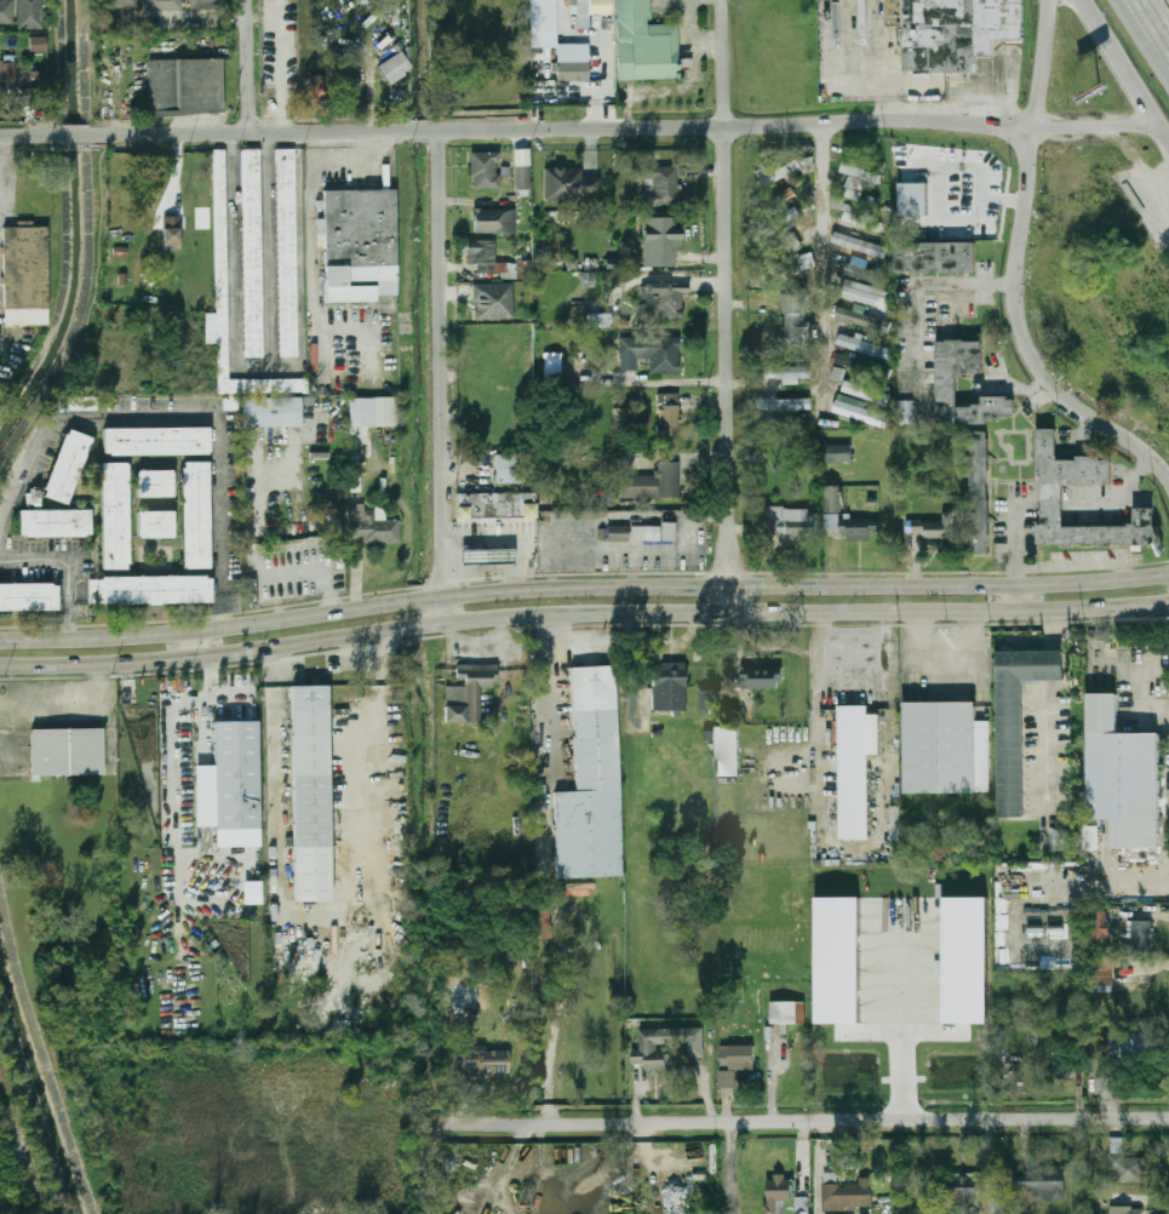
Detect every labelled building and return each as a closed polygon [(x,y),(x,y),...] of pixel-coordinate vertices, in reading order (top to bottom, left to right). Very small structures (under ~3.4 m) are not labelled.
[(13,24),(13,0),(0,0),(0,24),(13,24)] [(42,29),(42,0),(17,0),(18,29),(42,29)] [(98,8),(137,8),(137,0),(98,0),(98,8)] [(181,0),(144,0),(144,10),(181,9),(181,0)] [(227,10),(227,0),(190,0),(190,10),(227,10)] [(556,47),(557,81),(589,81),(589,44),(557,44),(556,0),(530,0),(531,48),(556,47)] [(590,28),(589,15),(615,14),(615,0),(576,0),(577,28),(590,28)] [(618,78),(617,0),(651,0),(651,24),(680,24),(681,78),(618,78)] [(977,72),(977,56),(993,56),(993,39),(1022,39),(1023,0),(886,0),(886,26),(903,26),(902,71),(977,72)] [(44,37),(30,37),(30,51),(45,51),(44,37)] [(378,66),(390,85),(414,70),(402,51),(378,66)] [(149,60),(150,115),(224,115),(223,59),(149,60)] [(16,82),(15,61),(0,61),(0,83),(16,82)] [(330,77),(309,78),(309,99),(330,98),(330,77)] [(21,105),(42,104),(41,87),(21,88),(21,105)] [(275,147),(292,145),(297,355),(279,355),(275,147)] [(240,148),(258,148),(262,356),(243,356),(240,148)] [(530,149),(514,150),(515,190),(531,190),(530,149)] [(500,188),(500,175),(498,175),(497,152),(471,153),(472,189),(500,188)] [(801,166),(796,159),(758,181),(763,189),(801,166)] [(841,171),(861,177),(865,170),(843,162),(841,171)] [(680,206),(679,166),(644,167),(644,179),(653,179),(653,190),(644,190),(644,207),(680,206)] [(583,168),(545,168),(545,201),(600,202),(601,178),(583,177),(583,168)] [(855,197),(861,184),(849,179),(843,193),(855,197)] [(896,182),(926,182),(926,214),(898,214),(896,182)] [(796,194),(791,187),(773,198),(777,205),(796,194)] [(322,189),(392,188),(395,293),(374,294),(374,299),(325,300),(322,189)] [(881,220),(860,214),(862,208),(846,203),(841,220),(878,231),(881,220)] [(774,230),(801,216),(795,206),(768,221),(774,230)] [(475,233),(515,233),(515,210),(475,210),(475,233)] [(676,267),(676,247),(681,247),(681,217),(643,217),(643,267),(676,267)] [(180,218),(164,218),(164,250),(180,250),(180,218)] [(227,308),(227,224),(217,224),(217,308),(227,308)] [(47,227),(4,227),(4,325),(47,325),(47,227)] [(767,250),(773,258),(798,240),(792,231),(767,250)] [(887,246),(835,231),(831,244),(884,257),(887,246)] [(892,240),(973,239),(973,270),(892,271),(892,240)] [(495,241),(468,241),(468,263),(477,263),(477,273),(502,273),(502,277),(510,277),(510,264),(495,264),(495,241)] [(761,276),(769,288),(815,260),(808,248),(761,276)] [(883,286),(888,273),(842,256),(837,269),(883,286)] [(566,269),(577,270),(578,259),(566,258),(566,269)] [(887,307),(891,290),(843,280),(840,298),(887,307)] [(683,317),(682,292),(688,292),(688,283),(642,284),(643,304),(638,304),(638,318),(683,317)] [(474,321),(514,320),(513,284),(474,284),(474,321)] [(808,344),(808,293),(789,293),(789,330),(781,330),(781,344),(808,344)] [(891,322),(863,313),(865,306),(855,303),(852,311),(838,306),(834,317),(887,334),(891,322)] [(837,343),(889,360),(892,349),(841,333),(837,343)] [(678,337),(619,337),(619,371),(636,371),(636,359),(649,359),(649,374),(679,374),(678,337)] [(980,338),(934,339),(935,423),(1013,423),(1013,394),(980,395),(980,405),(956,405),(955,373),(981,373),(980,338)] [(838,353),(892,370),(888,379),(835,362),(838,353)] [(562,354),(544,354),(544,378),(562,378),(562,354)] [(810,378),(810,366),(762,366),(762,378),(810,378)] [(830,379),(843,381),(845,369),(833,366),(830,379)] [(888,405),(842,390),(844,380),(890,395),(888,405)] [(679,435),(678,394),(657,394),(658,435),(679,435)] [(241,396),(298,395),(298,426),(241,426),(241,396)] [(348,396),(395,395),(395,424),(348,425),(348,396)] [(757,399),(757,410),(812,410),(812,399),(757,399)] [(913,400),(896,400),(897,422),(914,421),(913,400)] [(888,418),(836,401),(832,412),(886,428),(888,418)] [(104,454),(104,425),(208,425),(208,454),(104,454)] [(1065,542),(1035,542),(1035,522),(1041,522),(1041,483),(1036,483),(1036,426),(1054,426),(1054,458),(1108,458),(1108,481),(1061,481),(1061,525),(1128,525),(1128,521),(1133,521),(1133,505),(1152,505),(1152,523),(1157,523),(1157,540),(1140,540),(1141,549),(1130,549),(1130,540),(1102,540),(1102,545),(1095,545),(1095,540),(1072,542),(1072,545),(1065,545),(1065,542)] [(40,496),(64,428),(91,436),(67,504),(40,496)] [(965,430),(985,430),(987,552),(968,552),(965,430)] [(852,462),(852,445),(825,445),(825,462),(852,462)] [(497,456),(525,456),(525,485),(497,485),(497,456)] [(182,568),(182,460),(207,460),(207,568),(182,568)] [(680,462),(657,461),(656,475),(620,474),(619,497),(679,499),(680,462)] [(101,567),(101,462),(126,462),(126,567),(101,567)] [(361,464),(361,493),(350,493),(350,464),(361,464)] [(136,497),(136,469),(171,469),(171,497),(136,497)] [(841,511),(841,485),(826,485),(826,511),(841,511)] [(40,506),(41,491),(26,491),(26,506),(40,506)] [(455,492),(533,492),(533,515),(455,515),(455,492)] [(399,519),(399,543),(350,543),(350,504),(365,504),(365,510),(376,510),(376,519),(399,519)] [(17,536),(17,508),(88,508),(88,536),(17,536)] [(784,539),(818,539),(816,508),(768,508),(768,536),(784,536),(784,539)] [(137,538),(137,509),(172,509),(172,538),(137,538)] [(825,514),(825,529),(838,529),(838,514),(825,514)] [(955,514),(942,514),(942,521),(912,521),(912,537),(955,537),(955,514)] [(841,528),(841,538),(878,538),(878,517),(841,517),(841,528)] [(661,523),(676,523),(675,542),(661,540),(661,523)] [(607,526),(628,526),(628,542),(607,540),(607,526)] [(631,526),(660,527),(659,540),(630,540),(631,526)] [(459,549),(511,549),(511,562),(459,562),(459,549)] [(86,603),(86,574),(208,574),(208,603),(86,603)] [(55,609),(0,609),(0,582),(55,582),(55,609)] [(1037,680),(1025,680),(1024,814),(998,814),(999,649),(1037,651),(1037,680)] [(1037,651),(1065,651),(1065,681),(1037,680),(1037,651)] [(685,663),(652,663),(652,711),(686,711),(685,663)] [(496,665),(456,665),(456,684),(445,685),(445,723),(481,723),(480,688),(496,688),(496,665)] [(780,689),(781,667),(742,666),(741,688),(780,689)] [(573,670),(614,668),(623,876),(556,878),(552,795),(578,794),(573,670)] [(291,688),(327,687),(334,900),(298,901),(291,688)] [(700,709),(713,709),(713,690),(700,690),(700,709)] [(1088,692),(1118,691),(1119,733),(1159,732),(1162,849),(1116,851),(1114,820),(1090,820),(1088,692)] [(905,703),(975,703),(975,720),(991,720),(991,791),(905,791),(905,703)] [(839,705),(867,704),(870,838),(842,838),(839,705)] [(211,721),(254,720),(257,826),(213,828),(211,721)] [(738,726),(715,726),(716,777),(738,776),(738,726)] [(34,729),(104,729),(104,775),(33,774),(34,729)] [(1100,825),(1086,825),(1085,849),(1099,849),(1100,825)] [(1071,829),(1053,829),(1053,850),(1071,850),(1071,829)] [(243,905),(262,904),(261,881),(243,882),(243,905)] [(945,897),(987,897),(987,1021),(945,1021),(945,897)] [(816,898),(860,898),(860,1025),(816,1025),(816,898)] [(1110,911),(1096,911),(1096,937),(1110,937),(1110,911)] [(1153,920),(1131,920),(1131,938),(1124,938),(1124,951),(1153,951),(1153,920)] [(1111,966),(1090,966),(1090,986),(1111,985),(1111,966)] [(806,1024),(806,1001),(772,1001),(772,1023),(806,1024)] [(1119,1042),(1111,1042),(1111,1055),(1151,1056),(1151,1033),(1120,1032),(1119,1042)] [(1055,1078),(1075,1078),(1075,1042),(1055,1042),(1055,1078)] [(646,1070),(667,1070),(667,1044),(638,1044),(638,1061),(646,1061),(646,1070)] [(755,1070),(755,1044),(721,1044),(721,1087),(735,1087),(735,1070),(755,1070)] [(464,1052),(464,1073),(509,1073),(509,1052),(464,1052)] [(1110,1168),(1117,1168),(1117,1181),(1145,1181),(1145,1153),(1110,1153),(1110,1168)] [(1065,1170),(1015,1170),(1015,1195),(1065,1195),(1065,1170)] [(942,1204),(978,1204),(978,1173),(942,1173),(942,1204)] [(770,1178),(770,1199),(791,1199),(791,1178),(770,1178)] [(596,1179),(566,1179),(566,1206),(596,1206),(596,1179)] [(823,1206),(872,1206),(872,1180),(823,1180),(823,1206)] [(1002,1189),(992,1189),(993,1212),(1002,1211),(1002,1189)] [(809,1196),(795,1196),(795,1213),(809,1213),(809,1196)] [(1144,1206),(1111,1206),(1111,1213),(1144,1213),(1144,1206)]
